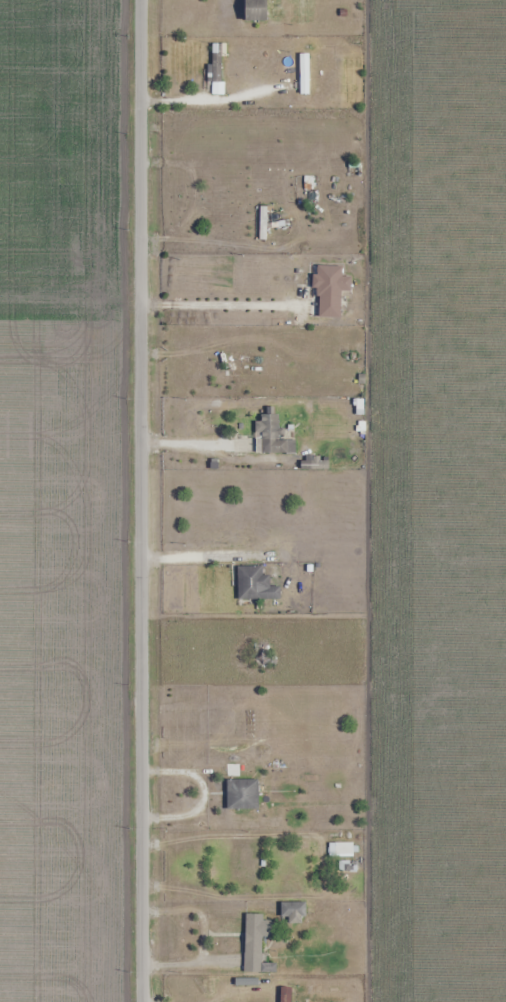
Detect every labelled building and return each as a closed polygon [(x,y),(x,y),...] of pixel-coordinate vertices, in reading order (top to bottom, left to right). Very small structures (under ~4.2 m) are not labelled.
[(265,0),(243,0),(243,21),(265,21),(265,0)] [(221,44),(210,44),(210,83),(221,83),(221,44)] [(307,55),(299,55),(299,94),(307,94),(307,55)] [(341,266),(316,266),(315,318),(339,319),(340,292),(350,292),(350,277),(341,277),(341,266)] [(279,363),(265,363),(265,376),(279,376),(279,363)] [(295,455),(295,440),(278,440),(278,415),(257,415),(257,436),(258,436),(258,454),(295,455)] [(262,567),(237,567),(237,600),(262,600),(262,567)] [(257,809),(257,780),(226,780),(226,809),(257,809)] [(358,854),(358,843),(334,843),(334,854),(358,854)] [(281,917),(305,917),(305,903),(281,903),(281,917)] [(275,973),(276,964),(261,963),(261,937),(272,937),(272,922),(262,922),(263,915),(244,915),(244,973),(275,973)] [(290,988),(279,988),(279,1001),(290,1001),(290,988)]
